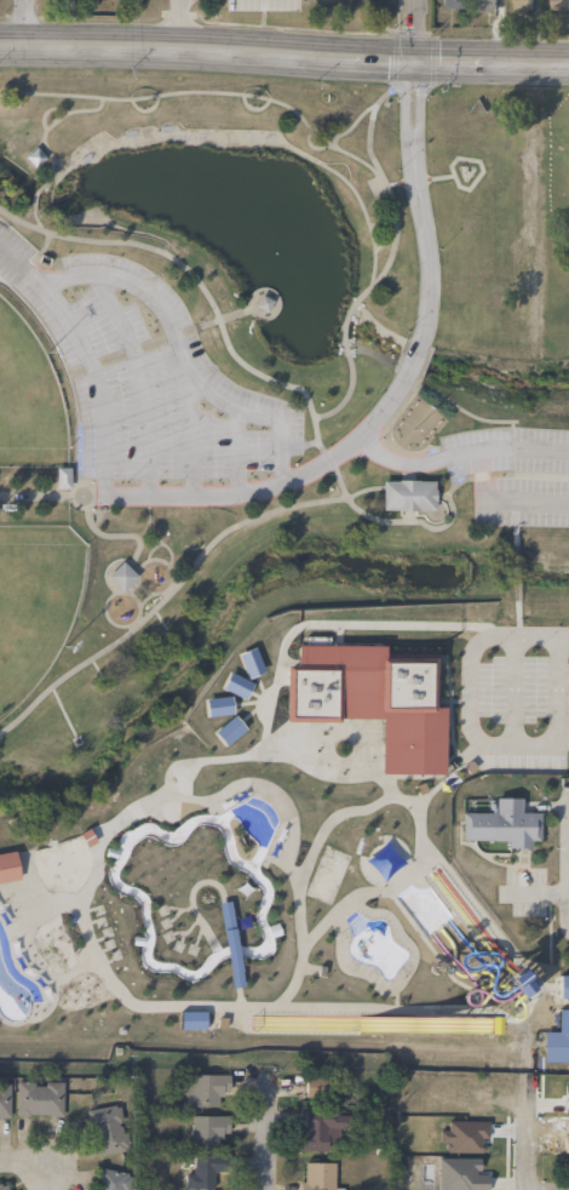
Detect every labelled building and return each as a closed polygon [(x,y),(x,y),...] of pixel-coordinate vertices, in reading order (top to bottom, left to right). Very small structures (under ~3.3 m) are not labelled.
[(441,8),(441,0),(461,0),(461,8),(441,8)] [(473,11),(473,0),(494,0),(494,11),(473,11)] [(511,12),(511,0),(531,0),(531,12),(511,12)] [(548,11),(548,0),(568,0),(568,11),(548,11)] [(259,294),(271,301),(265,313),(253,307),(259,294)] [(68,468),(68,487),(56,487),(56,468),(68,468)] [(381,482),(381,488),(381,511),(406,511),(432,511),(432,494),(432,482),(381,482)] [(120,561),(136,576),(120,591),(105,577),(120,561)] [(282,721),(282,666),(294,666),(294,643),(385,646),(385,654),(435,654),(435,706),(442,708),(441,774),(380,774),(380,719),(337,719),(335,722),(282,721)] [(235,654),(252,646),(264,670),(254,675),(247,679),(235,654)] [(219,687),(228,671),(252,683),(247,692),(242,700),(219,687)] [(229,696),(230,704),(231,714),(205,716),(203,698),(229,696)] [(224,745),(212,732),(232,715),(238,722),(245,730),(224,745)] [(461,812),(492,812),(492,800),(492,797),(521,797),(521,812),(539,812),(538,840),(529,840),(529,848),(508,848),(505,847),(505,840),(472,840),(460,840),(461,812)] [(499,976),(505,972),(508,968),(513,965),(519,972),(517,974),(527,988),(516,997),(499,976)] [(568,998),(568,975),(558,975),(558,998),(568,998)] [(479,1015),(493,1017),(493,1029),(489,1028),(489,1034),(479,1034),(479,1031),(479,1028),(479,1025),(479,1023),(479,1020),(479,1019),(479,1015)] [(183,1104),(183,1074),(225,1074),(225,1104),(183,1104)] [(328,1077),(328,1097),(304,1097),(304,1077),(328,1077)] [(62,1080),(62,1115),(15,1115),(15,1080),(62,1080)] [(8,1116),(0,1116),(0,1083),(8,1083),(8,1116)] [(88,1109),(121,1104),(127,1151),(94,1156),(88,1109)] [(338,1142),(327,1142),(327,1150),(298,1150),(298,1110),(338,1110),(338,1142)] [(226,1115),(226,1135),(215,1135),(215,1146),(189,1146),(189,1115),(226,1115)] [(191,1155),(222,1155),(222,1186),(184,1186),(184,1167),(191,1167),(191,1155)] [(334,1162),(334,1189),(298,1189),(298,1162),(334,1162)] [(130,1172),(127,1189),(93,1189),(97,1167),(130,1172)] [(561,1177),(568,1177),(568,1189),(561,1189),(561,1177)]
